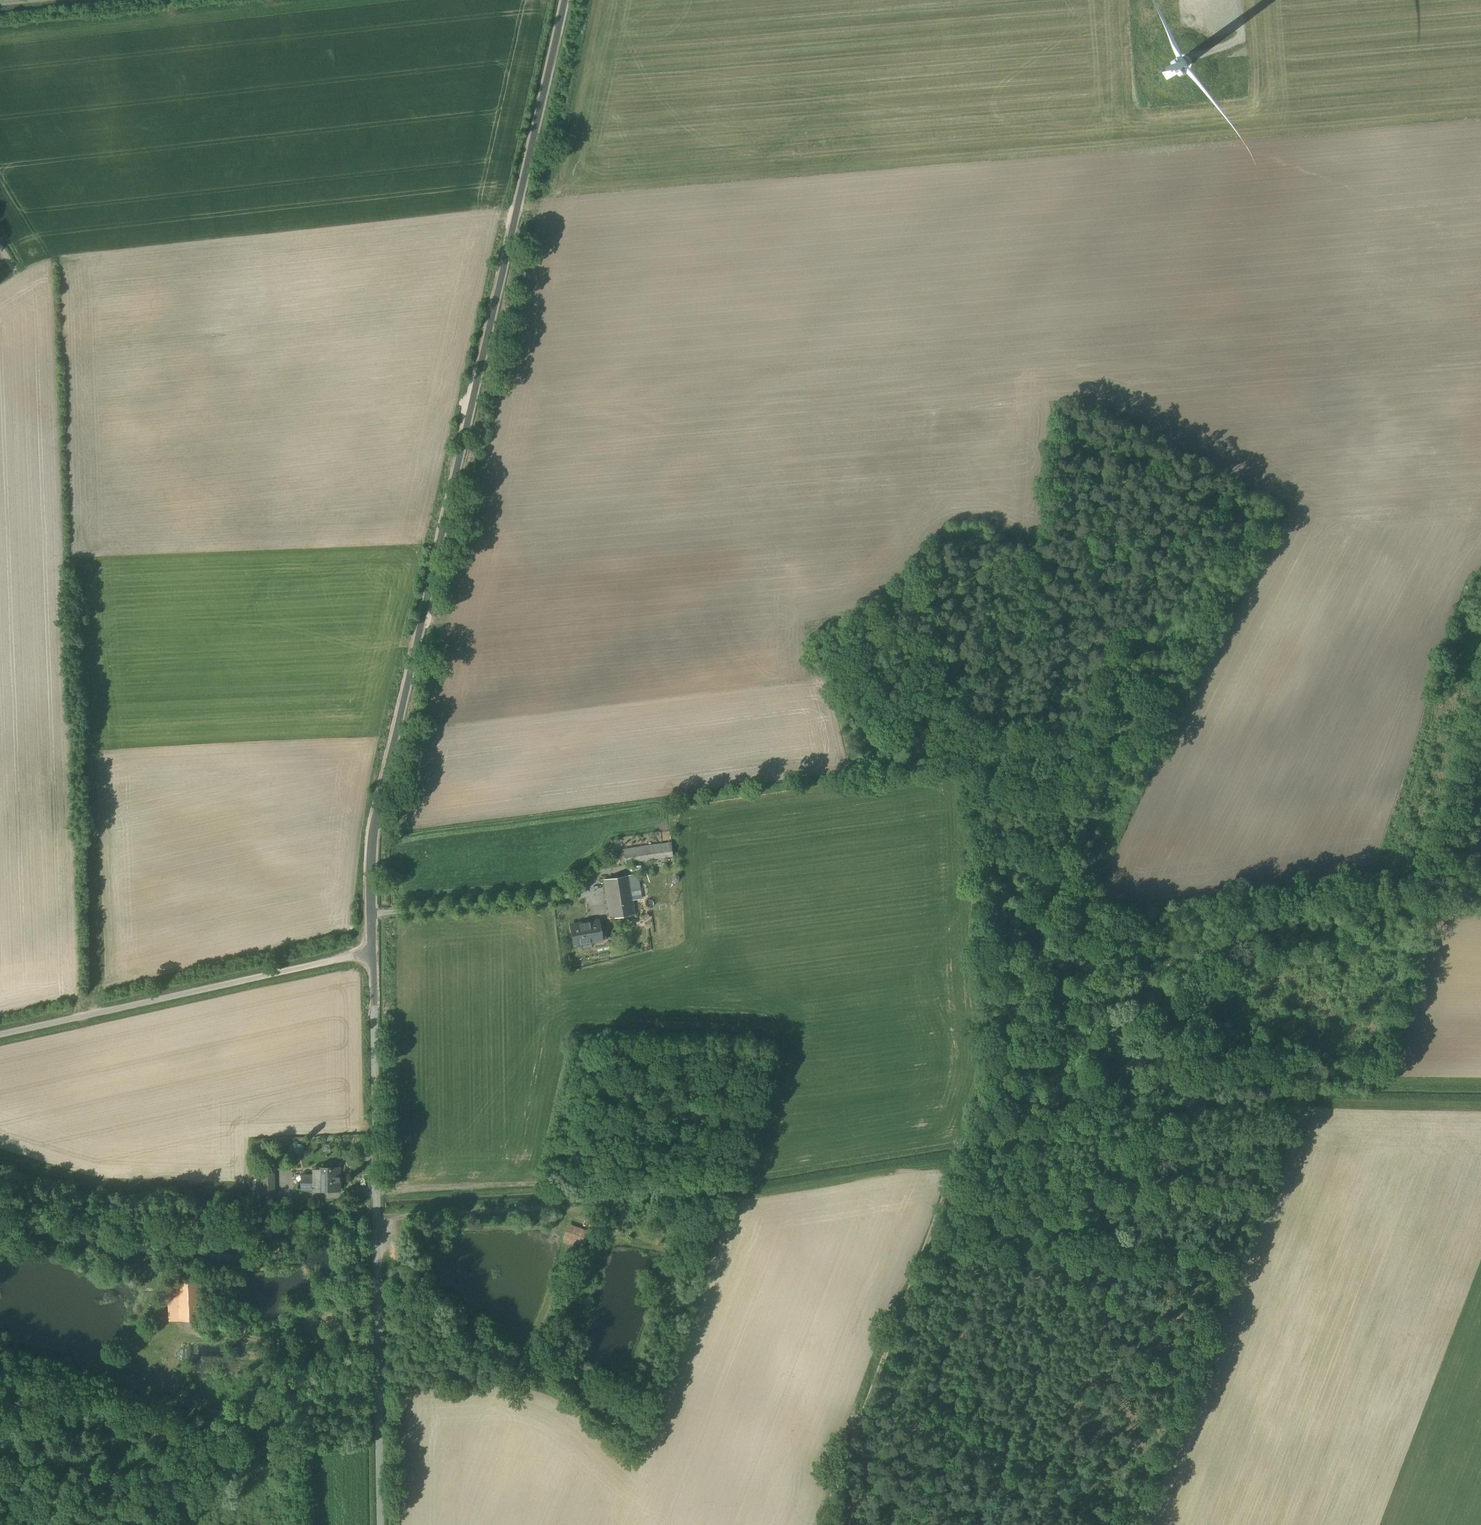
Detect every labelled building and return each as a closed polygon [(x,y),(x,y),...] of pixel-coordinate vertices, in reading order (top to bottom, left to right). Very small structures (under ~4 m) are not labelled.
[(671,842),(623,850),(626,862),(673,855),(671,842)] [(607,898),(632,894),(629,875),(604,879),(607,898)] [(632,894),(607,898),(611,918),(635,914),(632,894)] [(599,920),(571,925),(575,945),(602,941),(599,920)] [(340,1167),(321,1167),(321,1170),(313,1170),(313,1175),(304,1175),(304,1189),(314,1189),(314,1190),(322,1190),(340,1190),(340,1167)] [(274,1194),(273,1174),(259,1174),(260,1194),(274,1194)] [(587,1232),(578,1229),(574,1241),(583,1245),(587,1232)] [(268,1244),(260,1243),(258,1252),(266,1254),(268,1244)] [(197,1279),(168,1280),(170,1320),(199,1319),(197,1279)]
